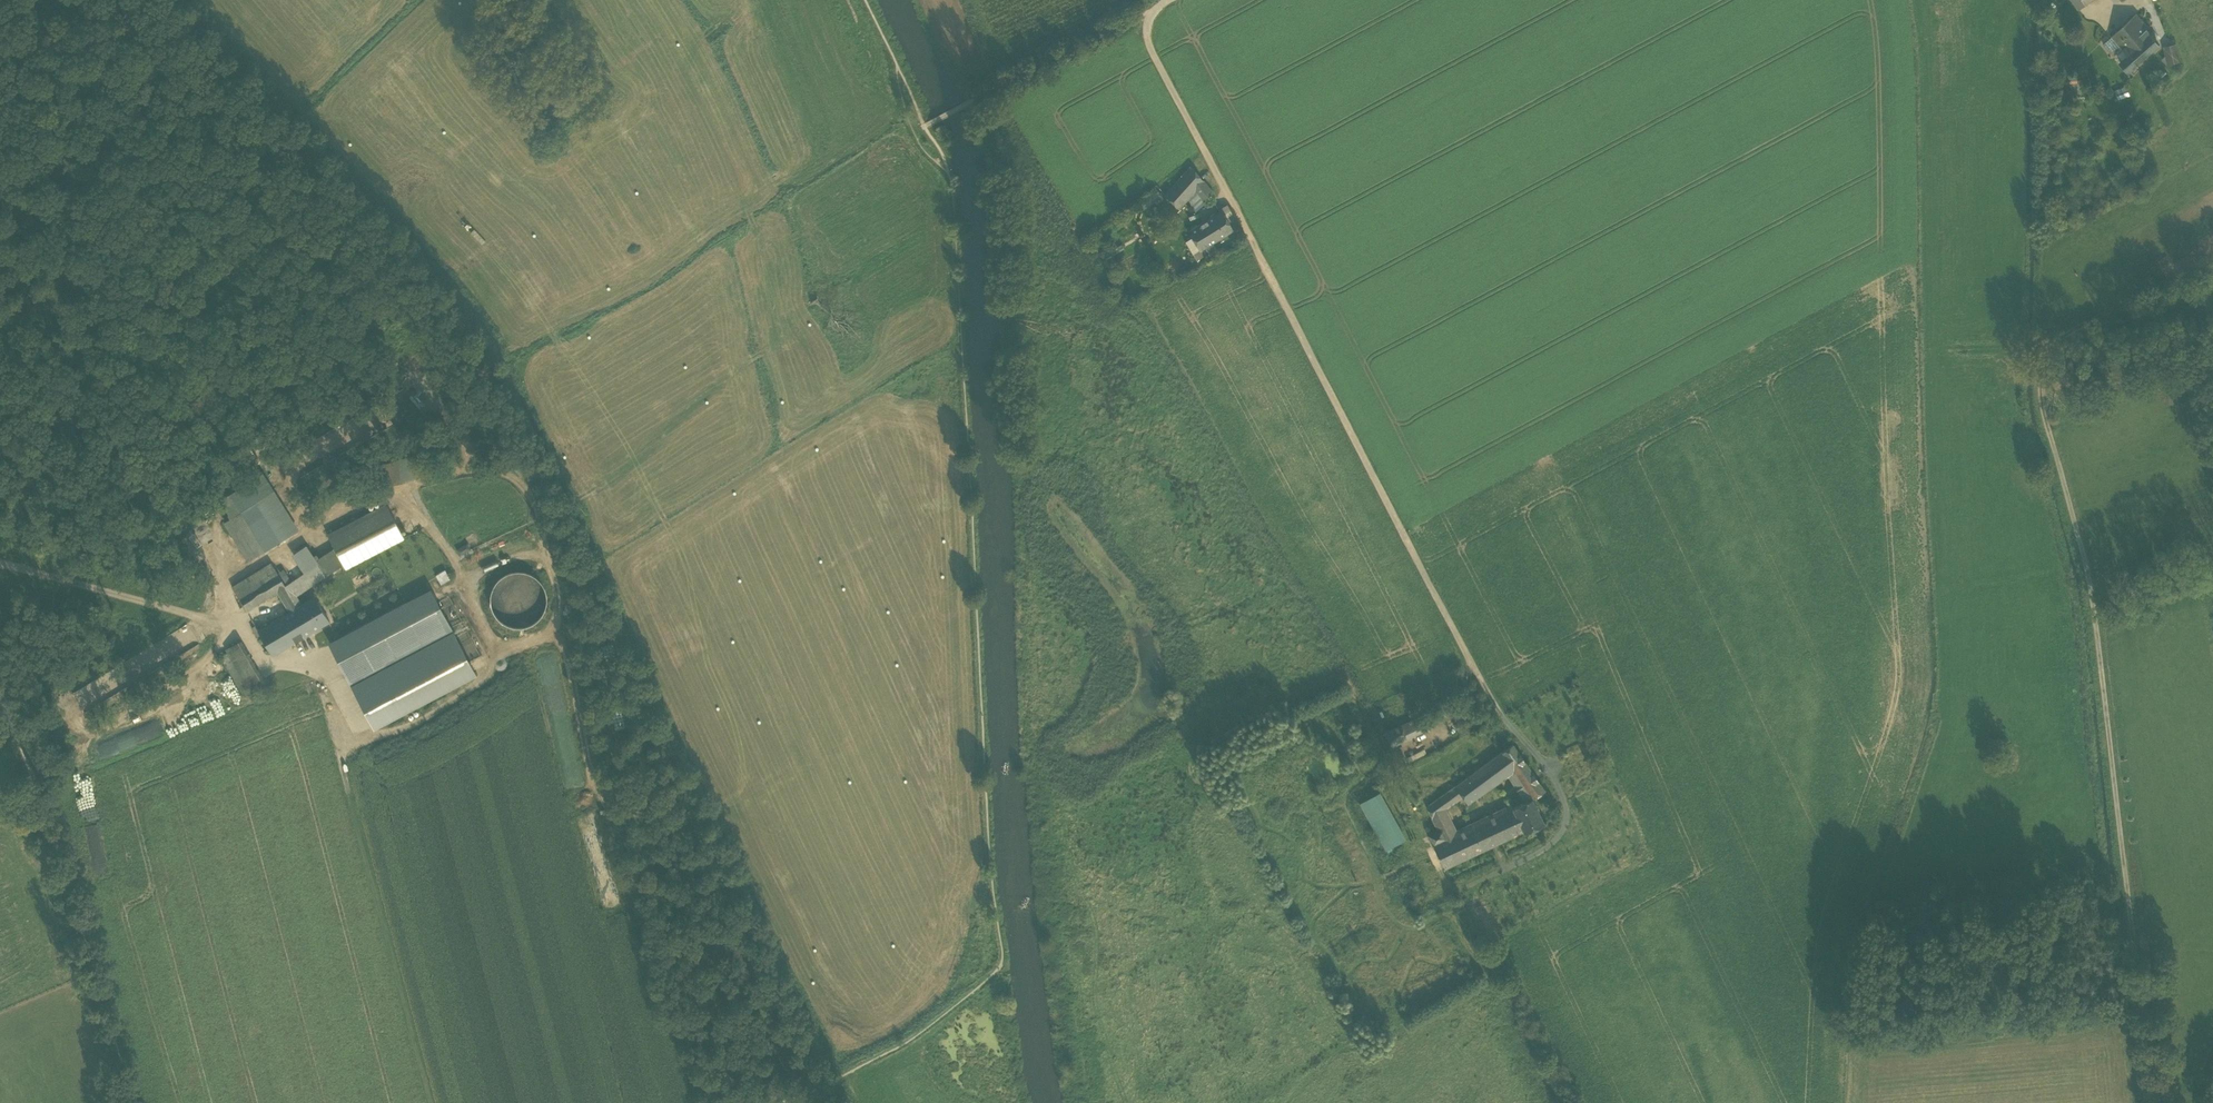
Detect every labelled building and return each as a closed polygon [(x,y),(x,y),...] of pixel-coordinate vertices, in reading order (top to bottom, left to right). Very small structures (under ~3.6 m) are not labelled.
[(2078,9),(2091,0),(2072,0),(2078,9)] [(2123,50),(2147,30),(2148,28),(2136,14),(2111,36),(2119,46),(2123,50)] [(2128,56),(2136,65),(2159,44),(2147,30),(2123,50),(2128,56)] [(2119,46),(2111,36),(2103,43),(2111,53),(2119,46)] [(2177,42),(2163,45),(2167,64),(2181,60),(2177,42)] [(2130,70),(2136,65),(2128,56),(2120,62),(2125,68),(2127,66),(2130,70)] [(2064,76),(2066,90),(2090,87),(2087,64),(2078,66),(2079,74),(2064,76)] [(2119,98),(2129,94),(2126,86),(2116,90),(2119,98)] [(1191,166),(1165,196),(1177,208),(1194,188),(1204,201),(1213,193),(1191,166)] [(1199,249),(1199,250),(1202,249),(1212,242),(1233,229),(1220,210),(1187,231),(1191,238),(1199,249)] [(1093,242),(1097,249),(1105,245),(1101,237),(1093,242)] [(1199,249),(1191,238),(1185,241),(1192,253),(1199,249)] [(1212,242),(1202,249),(1205,254),(1206,255),(1216,249),(1212,242)] [(1196,259),(1205,254),(1202,249),(1199,250),(1199,249),(1192,253),(1196,259)] [(298,530),(263,474),(222,499),(233,517),(255,503),(279,542),(298,530)] [(233,517),(224,522),(248,561),(279,542),(255,503),(233,517)] [(387,504),(328,535),(336,551),(343,564),(345,567),(404,537),(387,504)] [(336,551),(319,562),(327,575),(343,564),(336,551)] [(271,562),(232,586),(238,597),(269,578),(277,573),(271,562)] [(319,562),(285,585),(298,606),(302,604),(297,595),(327,575),(319,562)] [(440,583),(450,578),(445,568),(435,573),(440,583)] [(506,573),(498,579),(493,586),(490,595),(490,605),(494,613),(500,620),(508,625),(517,627),(526,626),(535,622),(541,616),(546,607),(547,598),(545,589),(540,581),(533,575),(525,571),(515,571),(506,573)] [(285,585),(277,573),(269,578),(275,587),(277,591),(290,611),(298,606),(285,585)] [(269,578),(238,597),(246,610),(270,596),(267,592),(275,587),(269,578)] [(275,587),(267,592),(270,596),(277,591),(275,587)] [(431,588),(328,642),(374,728),(476,674),(431,588)] [(302,604),(298,606),(312,631),(330,621),(315,596),(302,604)] [(290,611),(282,616),(297,640),(312,631),(298,606),(290,611)] [(268,624),(258,630),(273,655),(297,640),(282,616),(268,624)] [(264,617),(253,623),(258,630),(268,624),(264,617)] [(187,623),(180,628),(190,644),(197,639),(187,623)] [(239,642),(226,649),(227,652),(231,658),(244,651),(239,642)] [(244,651),(231,658),(235,665),(229,669),(242,691),(248,688),(261,680),(244,651)] [(231,658),(227,652),(221,656),(229,669),(235,665),(231,658)] [(283,671),(268,674),(271,686),(286,683),(283,671)] [(209,680),(101,738),(108,752),(216,693),(209,680)] [(94,707),(94,685),(77,685),(77,707),(94,707)] [(1386,732),(1391,745),(1426,729),(1421,716),(1386,732)] [(1462,796),(1467,803),(1507,776),(1514,771),(1521,781),(1533,773),(1512,744),(1455,786),(1462,796)] [(1532,799),(1532,798),(1525,788),(1521,781),(1514,771),(1507,776),(1524,802),(1532,799)] [(1525,788),(1538,780),(1533,773),(1521,781),(1525,788)] [(1538,780),(1525,788),(1532,798),(1533,798),(1545,790),(1538,780)] [(1448,790),(1456,801),(1462,796),(1455,786),(1448,790)] [(1456,801),(1448,790),(1442,795),(1450,806),(1456,801)] [(1405,838),(1379,791),(1359,802),(1386,849),(1405,838)] [(1450,806),(1442,795),(1426,806),(1438,831),(1427,835),(1433,845),(1456,835),(1444,810),(1450,806)] [(1524,833),(1544,824),(1538,812),(1532,799),(1524,802),(1512,808),(1523,831),(1524,833)] [(1523,831),(1512,808),(1485,820),(1486,823),(1470,831),(1469,828),(1456,835),(1433,845),(1432,845),(1444,870),(1523,831)]
